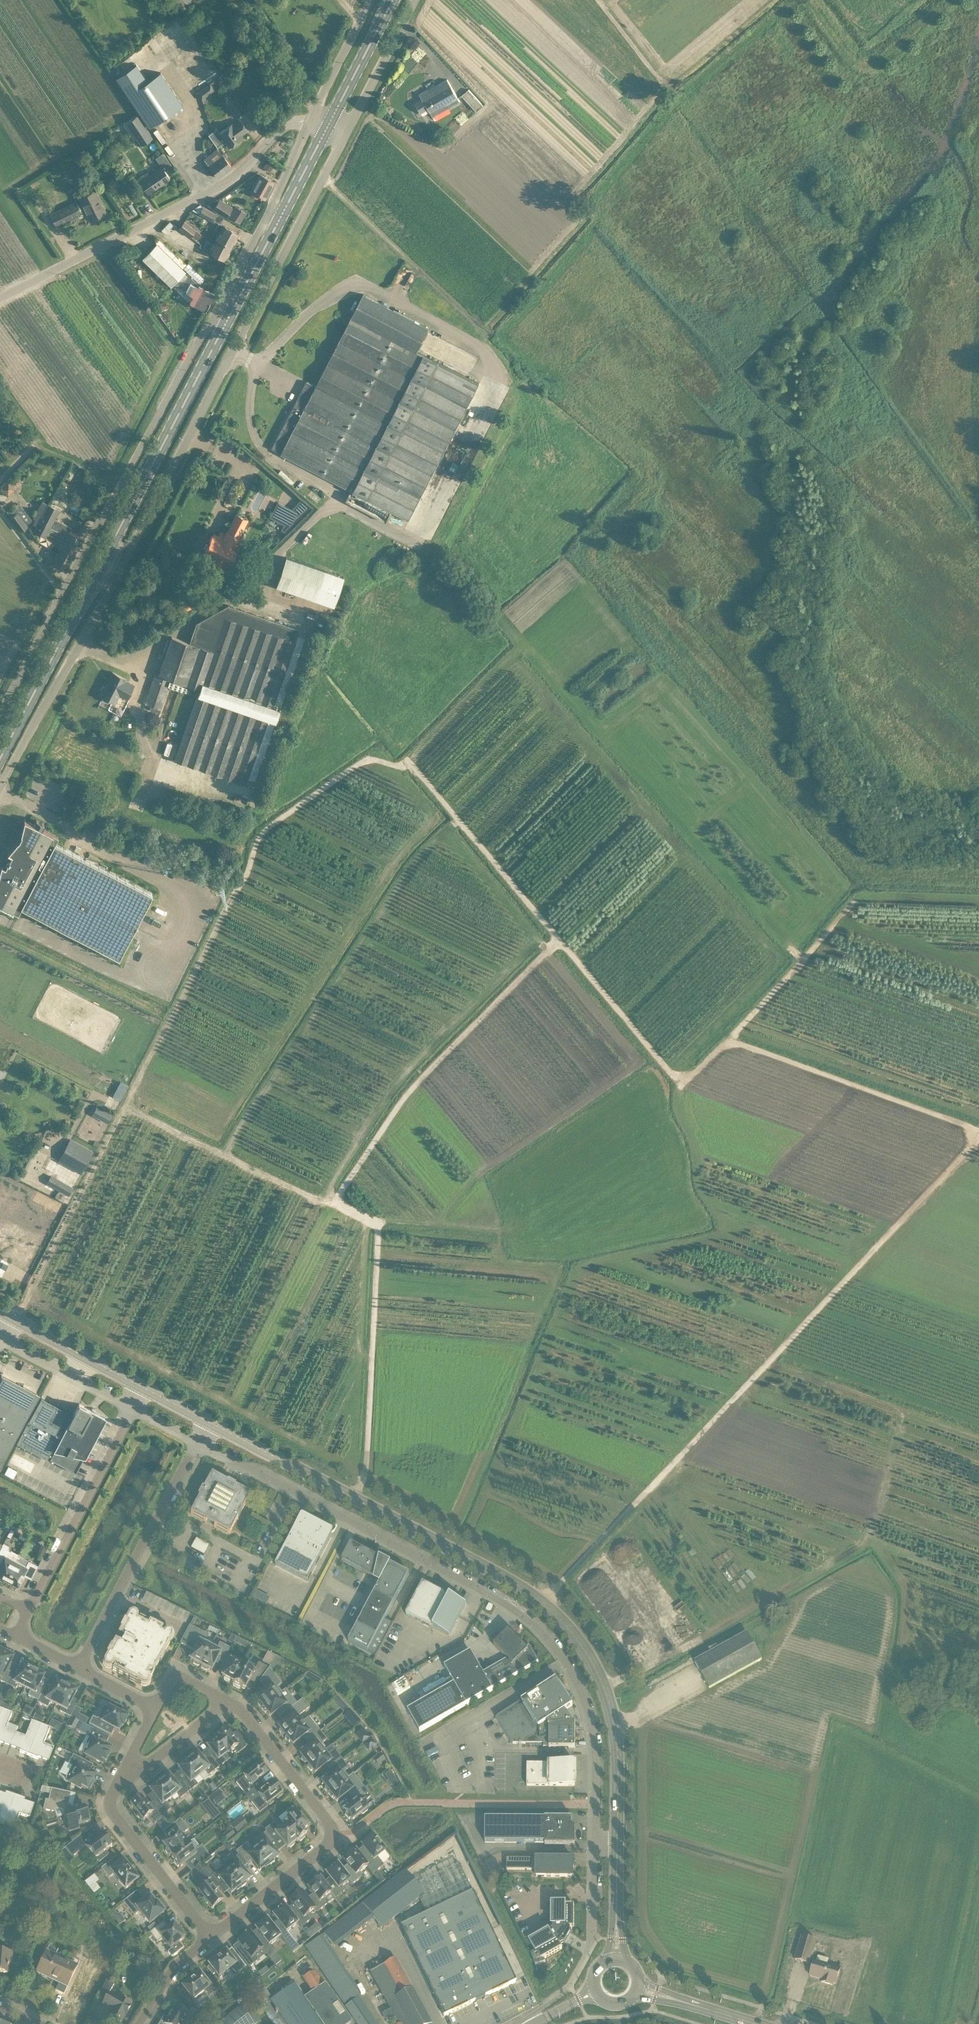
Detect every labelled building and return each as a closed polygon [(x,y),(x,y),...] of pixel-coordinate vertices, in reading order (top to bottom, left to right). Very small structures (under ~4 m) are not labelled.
[(178,12),(187,5),(183,0),(168,0),(178,12)] [(183,20),(179,23),(187,34),(191,31),(183,20)] [(214,35),(208,39),(214,48),(220,44),(214,35)] [(136,64),(116,77),(149,127),(182,105),(160,72),(147,81),(136,64)] [(421,112),(428,107),(431,112),(433,116),(460,101),(458,97),(455,92),(450,83),(447,78),(428,89),(419,94),(422,99),(416,103),(421,112)] [(204,88),(197,92),(202,99),(208,94),(204,88)] [(462,95),(476,110),(483,104),(469,89),(462,95)] [(235,98),(228,103),(238,117),(245,112),(235,98)] [(127,122),(124,123),(132,135),(134,133),(142,144),(152,137),(137,115),(127,122)] [(247,129),(241,121),(240,120),(233,125),(232,123),(220,132),(217,128),(208,134),(218,147),(226,141),(229,146),(242,137),(240,134),(247,129)] [(218,177),(232,166),(217,148),(204,159),(218,177)] [(267,161),(264,167),(270,171),(274,165),(267,161)] [(138,179),(142,185),(148,193),(170,178),(162,166),(149,175),(147,172),(138,179)] [(261,196),(265,198),(274,181),(260,174),(251,191),(259,195),(259,196),(261,196)] [(41,178),(32,183),(35,188),(43,183),(41,178)] [(106,212),(101,203),(95,190),(80,197),(86,211),(90,220),(106,212)] [(232,206),(219,198),(213,208),(225,216),(232,206)] [(82,214),(78,205),(76,201),(50,214),(52,218),(56,227),(82,214)] [(216,213),(203,206),(199,213),(212,220),(216,213)] [(236,206),(229,216),(240,223),(247,212),(236,206)] [(192,234),(195,230),(184,221),(179,228),(191,236),(191,235),(192,234)] [(238,233),(230,228),(223,225),(220,223),(216,230),(219,232),(216,237),(218,239),(232,245),(238,233)] [(192,234),(191,235),(196,239),(200,233),(195,230),(192,234)] [(225,259),(232,245),(218,239),(216,237),(213,244),(206,240),(203,246),(209,251),(225,259)] [(159,238),(155,242),(156,243),(175,261),(178,257),(159,238)] [(142,257),(171,285),(185,271),(175,261),(156,243),(142,257)] [(200,282),(214,290),(218,282),(213,279),(216,273),(217,274),(220,268),(219,268),(222,263),(198,250),(196,253),(195,253),(194,256),(192,260),(208,268),(200,282)] [(182,264),(197,280),(202,275),(187,259),(182,264)] [(189,274),(182,288),(186,290),(190,282),(192,278),(189,274)] [(214,292),(199,284),(198,286),(190,282),(186,290),(193,294),(190,301),(205,309),(214,292)] [(428,327),(364,293),(316,385),(307,380),(272,448),(281,452),(281,453),(409,519),(479,382),(416,350),(428,327)] [(160,310),(168,307),(165,300),(157,303),(160,310)] [(16,486),(8,479),(0,489),(8,496),(16,486)] [(277,501),(270,516),(285,524),(290,526),(298,512),(293,509),(277,501)] [(7,511),(10,516),(20,530),(27,525),(26,524),(32,520),(19,502),(13,506),(7,511)] [(49,503),(39,521),(64,534),(66,540),(78,546),(82,537),(76,534),(69,530),(71,526),(55,518),(59,509),(51,504),(49,503)] [(247,519),(245,518),(236,513),(228,530),(227,530),(225,533),(220,531),(218,535),(213,532),(203,552),(214,557),(212,560),(220,564),(221,564),(223,562),(228,565),(239,545),(236,543),(240,536),(239,535),(247,519)] [(54,560),(58,562),(67,567),(78,546),(66,540),(64,534),(39,521),(35,529),(45,534),(44,535),(54,541),(50,548),(58,552),(54,560)] [(276,586),(334,606),(344,576),(286,556),(276,586)] [(192,598),(181,604),(184,610),(195,604),(192,598)] [(246,784),(248,778),(255,780),(305,637),(297,634),(299,628),(227,604),(197,621),(191,639),(182,635),(181,639),(172,636),(159,673),(156,672),(145,703),(151,705),(150,708),(159,712),(168,686),(198,697),(177,760),(187,763),(196,767),(246,784)] [(101,691),(102,692),(101,695),(103,695),(103,696),(103,698),(104,699),(105,700),(106,701),(108,701),(109,701),(110,700),(111,699),(115,701),(118,695),(126,699),(129,693),(134,682),(126,678),(113,671),(106,685),(105,684),(104,685),(102,685),(102,687),(101,688),(101,689),(101,690),(101,691)] [(167,755),(172,757),(176,744),(171,743),(167,755)] [(40,868),(54,842),(58,836),(41,827),(44,822),(36,818),(34,823),(28,820),(24,818),(21,833),(21,834),(18,839),(7,851),(11,853),(40,868)] [(11,853),(9,857),(9,856),(7,856),(7,857),(6,857),(6,858),(6,859),(6,860),(6,861),(7,861),(5,865),(1,863),(1,864),(0,867),(0,908),(2,905),(18,913),(21,907),(118,957),(152,893),(54,842),(40,868),(11,853)] [(82,1170),(92,1153),(70,1141),(60,1158),(82,1170)] [(69,1195),(74,1186),(51,1174),(46,1182),(69,1195)] [(21,1391),(14,1387),(16,1382),(2,1375),(0,1378),(0,1465),(38,1394),(23,1386),(21,1391)] [(41,1396),(18,1441),(50,1458),(74,1413),(41,1396)] [(79,1403),(74,1413),(50,1458),(76,1471),(104,1419),(95,1411),(96,1411),(92,1407),(91,1409),(79,1403)] [(229,1535),(250,1496),(235,1488),(232,1493),(224,1488),(227,1483),(211,1475),(190,1514),(229,1535)] [(299,1521),(276,1565),(308,1582),(331,1537),(329,1536),(331,1533),(319,1527),(318,1529),(313,1527),(315,1525),(303,1519),(301,1521),(299,1521)] [(204,1555),(209,1546),(196,1539),(191,1548),(204,1555)] [(10,1545),(4,1542),(3,1543),(0,1549),(0,1559),(1,1559),(0,1562),(0,1574),(0,1575),(0,1576),(5,1578),(15,1559),(18,1554),(8,1548),(10,1545)] [(351,1544),(342,1561),(361,1571),(381,1581),(374,1595),(357,1627),(349,1642),(376,1657),(393,1625),(385,1621),(393,1605),(409,1575),(390,1564),(389,1566),(379,1561),(380,1559),(370,1554),(351,1544)] [(26,1565),(15,1559),(5,1578),(10,1581),(11,1579),(17,1583),(20,1577),(21,1577),(23,1573),(32,1578),(39,1564),(29,1559),(26,1565)] [(313,1584),(318,1586),(327,1569),(322,1567),(313,1584)] [(433,1629),(449,1637),(466,1605),(450,1596),(449,1597),(423,1584),(406,1615),(433,1629)] [(266,1606),(270,1598),(256,1591),(252,1599),(266,1606)] [(146,1593),(141,1603),(185,1624),(190,1615),(146,1593)] [(148,1678),(147,1677),(147,1676),(151,1678),(159,1662),(160,1663),(173,1639),(173,1638),(173,1637),(173,1636),(172,1636),(172,1635),(171,1634),(170,1633),(169,1633),(168,1632),(167,1632),(167,1633),(166,1633),(164,1633),(164,1634),(163,1634),(163,1635),(162,1635),(163,1633),(164,1631),(160,1629),(140,1618),(138,1622),(137,1621),(137,1620),(138,1620),(138,1618),(137,1618),(137,1617),(137,1616),(136,1616),(136,1615),(134,1614),(133,1614),(132,1614),(131,1614),(130,1615),(128,1616),(125,1622),(124,1622),(120,1630),(121,1631),(118,1636),(119,1637),(116,1643),(115,1642),(112,1648),(111,1647),(106,1656),(107,1656),(104,1662),(104,1663),(104,1665),(104,1666),(104,1667),(105,1667),(106,1668),(107,1669),(108,1669),(110,1669),(112,1668),(113,1667),(113,1666),(114,1667),(112,1671),(129,1680),(136,1684),(137,1683),(143,1687),(144,1687),(145,1687),(146,1687),(147,1686),(148,1686),(148,1685),(149,1685),(149,1684),(149,1683),(150,1682),(150,1681),(149,1680),(149,1679),(148,1678)] [(199,1665),(201,1666),(210,1648),(212,1643),(206,1640),(208,1636),(189,1626),(180,1644),(194,1651),(190,1660),(194,1662),(193,1664),(198,1667),(199,1665)] [(466,1706),(493,1691),(492,1689),(538,1662),(538,1661),(537,1662),(530,1649),(528,1650),(517,1639),(516,1640),(504,1636),(505,1635),(505,1634),(494,1646),(509,1661),(484,1675),(471,1652),(444,1668),(454,1684),(408,1711),(420,1732),(466,1705),(466,1706)] [(695,1663),(709,1689),(762,1660),(747,1634),(695,1663)] [(236,1637),(233,1643),(239,1645),(242,1640),(236,1637)] [(217,1661),(222,1664),(227,1654),(230,1649),(219,1643),(215,1651),(210,1648),(201,1666),(202,1667),(201,1668),(206,1671),(207,1669),(211,1671),(217,1661)] [(12,1656),(5,1652),(4,1654),(2,1653),(0,1657),(0,1678),(1,1679),(0,1682),(8,1686),(13,1675),(6,1671),(13,1658),(11,1657),(12,1656)] [(230,1681),(232,1682),(241,1665),(242,1665),(243,1663),(227,1654),(222,1664),(219,1669),(225,1671),(222,1677),(225,1678),(224,1680),(229,1683),(230,1681)] [(277,1657),(272,1664),(278,1668),(284,1661),(277,1657)] [(253,1672),(250,1670),(243,1666),(242,1665),(241,1665),(232,1682),(232,1683),(234,1684),(233,1686),(239,1689),(240,1688),(244,1690),(248,1684),(249,1681),(255,1684),(267,1668),(258,1663),(253,1672)] [(29,1667),(28,1668),(23,1665),(17,1677),(13,1675),(8,1686),(16,1690),(18,1685),(24,1689),(34,1669),(29,1667)] [(39,1674),(40,1672),(34,1669),(24,1689),(30,1692),(28,1696),(38,1702),(43,1691),(38,1688),(44,1677),(39,1674)] [(258,1704),(261,1709),(282,1693),(281,1693),(277,1687),(281,1684),(269,1669),(259,1681),(259,1682),(266,1690),(255,1698),(259,1703),(258,1704)] [(316,1678),(311,1682),(319,1686),(324,1682),(316,1678)] [(549,1748),(575,1748),(575,1740),(575,1723),(573,1723),(565,1711),(573,1706),(556,1679),(496,1718),(513,1744),(549,1744),(549,1748)] [(61,1681),(59,1683),(55,1681),(49,1692),(44,1689),(43,1691),(38,1702),(37,1703),(47,1708),(50,1703),(56,1706),(66,1686),(65,1685),(65,1683),(61,1681)] [(73,1690),(73,1688),(69,1686),(68,1687),(66,1686),(56,1706),(61,1708),(59,1712),(65,1715),(77,1692),(73,1690)] [(281,1709),(284,1714),(297,1704),(285,1689),(281,1693),(282,1693),(261,1709),(265,1714),(266,1712),(270,1717),(281,1709)] [(284,1735),(285,1736),(301,1724),(296,1718),(309,1708),(302,1699),(297,1704),(284,1714),(279,1718),(283,1723),(278,1727),(280,1730),(279,1731),(283,1736),(284,1735)] [(93,1717),(89,1725),(111,1737),(115,1730),(118,1732),(121,1727),(122,1728),(124,1725),(127,1720),(127,1718),(126,1718),(127,1716),(120,1712),(119,1714),(109,1709),(104,1706),(101,1713),(97,1720),(93,1717)] [(26,1715),(33,1718),(37,1711),(30,1707),(26,1715)] [(70,1718),(81,1723),(84,1717),(79,1715),(82,1710),(75,1707),(70,1718)] [(10,1746),(16,1733),(6,1729),(12,1713),(3,1710),(3,1711),(0,1717),(0,1744),(0,1743),(10,1746)] [(350,1710),(344,1715),(349,1720),(355,1716),(350,1710)] [(349,1721),(354,1727),(362,1721),(357,1715),(349,1721)] [(306,1743),(307,1742),(320,1732),(309,1717),(301,1724),(285,1736),(286,1737),(285,1738),(288,1743),(290,1742),(292,1745),(302,1738),(306,1743)] [(70,1718),(66,1725),(77,1730),(76,1731),(89,1738),(86,1744),(87,1746),(86,1748),(86,1751),(84,1755),(102,1764),(103,1761),(105,1762),(109,1755),(107,1754),(110,1748),(105,1745),(109,1738),(81,1723),(70,1718)] [(19,1752),(28,1756),(40,1726),(42,1723),(32,1719),(31,1722),(25,1737),(16,1733),(10,1746),(20,1750),(19,1752)] [(40,1726),(28,1756),(38,1759),(38,1758),(48,1762),(54,1748),(44,1744),(50,1729),(40,1726)] [(362,1729),(359,1732),(363,1738),(360,1741),(362,1743),(369,1738),(362,1729)] [(216,1739),(227,1754),(228,1755),(234,1750),(237,1754),(246,1748),(234,1733),(230,1737),(229,1736),(227,1733),(227,1734),(225,1731),(222,1733),(221,1732),(217,1735),(218,1737),(215,1739),(216,1739)] [(307,1764),(325,1750),(321,1745),(326,1740),(320,1732),(307,1742),(310,1747),(300,1755),(302,1758),(301,1759),(304,1764),(306,1763),(307,1764)] [(371,1738),(366,1742),(371,1748),(376,1745),(371,1738)] [(222,1758),(227,1754),(216,1739),(214,1741),(213,1739),(208,1743),(209,1745),(207,1747),(208,1749),(210,1751),(213,1755),(208,1758),(217,1770),(225,1763),(222,1758)] [(59,1755),(69,1759),(72,1753),(62,1749),(59,1755)] [(325,1765),(329,1770),(342,1760),(335,1751),(330,1756),(325,1750),(307,1764),(308,1766),(307,1767),(311,1772),(312,1771),(315,1774),(325,1765)] [(191,1755),(186,1759),(200,1776),(205,1772),(208,1776),(217,1770),(208,1758),(204,1762),(203,1761),(201,1759),(197,1753),(192,1757),(191,1755)] [(380,1754),(375,1758),(380,1764),(385,1760),(380,1754)] [(89,1791),(92,1785),(93,1782),(94,1781),(93,1781),(92,1781),(95,1775),(90,1772),(93,1766),(73,1755),(68,1765),(72,1767),(66,1778),(66,1779),(66,1780),(66,1781),(67,1782),(68,1783),(81,1790),(82,1788),(89,1791)] [(194,1781),(200,1776),(186,1759),(181,1763),(182,1764),(178,1768),(184,1776),(185,1778),(186,1778),(181,1782),(189,1792),(198,1786),(194,1781)] [(324,1789),(328,1794),(348,1778),(344,1772),(349,1769),(342,1760),(329,1770),(332,1775),(322,1783),(326,1788),(324,1789)] [(565,1787),(574,1787),(575,1787),(575,1764),(565,1764),(527,1764),(527,1786),(565,1787)] [(236,1784),(247,1798),(261,1787),(257,1782),(267,1774),(265,1772),(266,1771),(263,1766),(261,1767),(259,1765),(236,1784)] [(389,1771),(384,1775),(388,1780),(393,1776),(389,1771)] [(347,1794),(351,1799),(364,1788),(353,1774),(348,1778),(328,1794),(332,1799),(333,1797),(337,1802),(347,1794)] [(162,1778),(158,1781),(171,1799),(177,1794),(180,1799),(189,1792),(181,1782),(176,1786),(176,1785),(174,1783),(168,1775),(164,1779),(162,1778)] [(162,1816),(163,1816),(171,1810),(166,1803),(171,1799),(158,1781),(153,1785),(154,1787),(149,1790),(156,1799),(152,1803),(162,1816)] [(213,1784),(209,1787),(213,1792),(217,1789),(213,1784)] [(265,1791),(261,1787),(247,1798),(259,1813),(268,1807),(266,1805),(281,1793),(280,1791),(281,1790),(277,1785),(276,1786),(274,1784),(265,1791)] [(371,1797),(364,1788),(351,1799),(355,1803),(352,1805),(352,1806),(344,1812),(346,1814),(345,1815),(349,1820),(350,1819),(352,1821),(361,1813),(362,1815),(368,1811),(366,1809),(367,1809),(363,1803),(371,1797)] [(46,1801),(44,1810),(55,1813),(55,1809),(62,1811),(64,1817),(63,1817),(65,1824),(66,1824),(69,1832),(79,1829),(78,1826),(89,1822),(88,1820),(90,1820),(88,1813),(87,1814),(85,1808),(79,1809),(78,1808),(73,1809),(72,1807),(71,1807),(73,1794),(51,1789),(50,1795),(48,1802),(46,1801)] [(216,1792),(209,1798),(216,1808),(224,1802),(216,1792)] [(0,1809),(0,1810),(0,1826),(4,1828),(15,1796),(6,1793),(5,1795),(0,1793),(0,1808),(0,1809)] [(201,1795),(195,1800),(199,1804),(204,1800),(201,1795)] [(30,1818),(34,1805),(24,1801),(24,1800),(15,1796),(4,1828),(14,1831),(19,1815),(30,1818)] [(164,1818),(163,1816),(162,1816),(152,1803),(147,1807),(145,1804),(144,1804),(140,1798),(136,1800),(135,1799),(130,1803),(131,1805),(138,1815),(137,1816),(141,1822),(142,1820),(143,1821),(149,1817),(155,1825),(164,1818)] [(208,1800),(200,1806),(212,1822),(221,1816),(208,1800)] [(300,1817),(292,1808),(286,1813),(290,1818),(282,1824),(283,1825),(285,1827),(285,1828),(288,1831),(296,1841),(297,1842),(299,1840),(300,1842),(305,1838),(304,1837),(306,1835),(303,1830),(307,1826),(300,1817)] [(241,1817),(230,1825),(238,1834),(248,1826),(241,1817)] [(545,1845),(574,1845),(575,1845),(575,1827),(571,1827),(571,1819),(545,1819),(485,1819),(485,1843),(545,1843),(545,1845)] [(171,1855),(172,1856),(172,1857),(188,1844),(182,1836),(188,1830),(186,1827),(180,1820),(163,1833),(168,1839),(167,1840),(168,1842),(163,1846),(166,1850),(165,1851),(169,1857),(171,1855)] [(294,1843),(296,1841),(288,1831),(285,1828),(285,1827),(283,1825),(279,1829),(274,1823),(265,1830),(266,1832),(274,1842),(279,1838),(287,1849),(289,1847),(290,1848),(295,1845),(294,1843)] [(230,1829),(225,1833),(229,1839),(235,1835),(230,1829)] [(269,1846),(274,1842),(266,1832),(258,1839),(261,1844),(256,1848),(270,1866),(275,1862),(273,1861),(278,1857),(269,1846)] [(91,1840),(86,1833),(65,1850),(72,1858),(82,1850),(85,1853),(88,1850),(96,1860),(96,1859),(99,1863),(108,1856),(106,1853),(107,1852),(107,1851),(112,1847),(109,1844),(111,1843),(107,1837),(105,1838),(102,1834),(93,1841),(92,1839),(91,1840)] [(365,1851),(358,1856),(367,1867),(372,1874),(383,1865),(382,1864),(389,1858),(390,1860),(391,1860),(373,1837),(371,1838),(369,1837),(365,1841),(365,1843),(361,1846),(365,1851)] [(194,1870),(200,1865),(210,1857),(201,1846),(194,1853),(188,1844),(172,1857),(172,1856),(171,1857),(175,1862),(173,1863),(177,1868),(179,1867),(180,1868),(185,1864),(191,1872),(194,1870)] [(254,1845),(248,1850),(245,1845),(236,1852),(238,1855),(239,1855),(246,1865),(251,1862),(259,1872),(264,1868),(265,1870),(270,1866),(256,1848),(254,1845)] [(360,1873),(367,1867),(358,1856),(355,1851),(354,1852),(353,1850),(347,1855),(348,1856),(343,1860),(347,1866),(341,1870),(349,1881),(352,1885),(363,1877),(360,1873)] [(39,1858),(20,1855),(18,1868),(27,1869),(27,1868),(28,1868),(28,1866),(38,1868),(39,1858)] [(242,1869),(246,1865),(239,1855),(238,1855),(224,1866),(242,1888),(246,1884),(245,1883),(250,1879),(242,1869)] [(536,1877),(572,1877),(573,1867),(574,1867),(575,1867),(575,1859),(566,1859),(506,1858),(506,1870),(536,1870),(536,1877)] [(113,1875),(125,1890),(139,1879),(133,1872),(132,1873),(123,1861),(115,1867),(111,1862),(101,1869),(109,1879),(113,1875)] [(472,1892),(458,1864),(418,1884),(425,1897),(418,1900),(425,1914),(400,1926),(443,2017),(475,2002),(475,2003),(476,2002),(475,2001),(484,1997),(484,1998),(485,1998),(484,1997),(516,1982),(472,1892)] [(211,1879),(210,1877),(200,1865),(194,1870),(205,1884),(211,1879)] [(323,1884),(331,1894),(335,1899),(345,1891),(341,1887),(349,1881),(341,1870),(337,1865),(336,1866),(334,1865),(330,1868),(330,1870),(326,1874),(329,1878),(323,1884)] [(237,1892),(242,1888),(224,1866),(210,1877),(211,1879),(218,1887),(222,1883),(231,1894),(236,1890),(237,1892)] [(362,1905),(325,1934),(334,1946),(372,1917),(373,1919),(381,1929),(423,1895),(405,1871),(362,1905)] [(94,1876),(85,1883),(94,1894),(100,1890),(95,1884),(99,1882),(94,1876)] [(381,1876),(376,1879),(380,1884),(385,1881),(381,1876)] [(331,1894),(323,1884),(319,1879),(318,1880),(317,1879),(311,1883),(312,1884),(307,1888),(311,1893),(312,1895),(307,1900),(315,1910),(317,1913),(327,1904),(324,1900),(331,1894)] [(208,1884),(198,1892),(204,1899),(203,1900),(206,1904),(208,1903),(213,1910),(216,1907),(217,1908),(222,1905),(221,1903),(222,1902),(208,1884)] [(157,1905),(157,1904),(156,1905),(155,1905),(150,1899),(150,1898),(149,1898),(145,1902),(137,1891),(123,1903),(134,1916),(139,1912),(148,1924),(149,1925),(150,1924),(163,1914),(164,1913),(163,1912),(157,1905)] [(294,1899),(289,1902),(300,1916),(295,1919),(298,1924),(301,1928),(310,1920),(307,1916),(315,1910),(307,1900),(301,1893),(300,1894),(299,1893),(293,1897),(294,1899)] [(564,1944),(571,1932),(571,1929),(574,1929),(574,1906),(564,1906),(564,1905),(565,1905),(565,1904),(553,1904),(553,1925),(550,1925),(547,1930),(549,1932),(530,1943),(535,1952),(531,1954),(536,1966),(546,1963),(545,1959),(562,1949),(560,1946),(564,1944)] [(277,1912),(271,1916),(284,1933),(281,1936),(281,1937),(293,1953),(299,1948),(287,1933),(298,1924),(295,1919),(284,1906),(282,1908),(282,1906),(276,1910),(277,1912)] [(258,1935),(254,1939),(262,1950),(268,1957),(274,1952),(269,1947),(281,1937),(281,1936),(267,1919),(265,1921),(264,1919),(258,1924),(259,1926),(254,1930),(258,1935)] [(45,1921),(42,1927),(48,1929),(50,1923),(45,1921)] [(150,1933),(149,1933),(157,1943),(162,1939),(170,1949),(168,1951),(168,1952),(167,1953),(171,1958),(183,1948),(179,1943),(174,1947),(174,1946),(184,1938),(182,1936),(184,1935),(179,1930),(178,1931),(173,1925),(168,1929),(163,1922),(157,1927),(150,1933)] [(154,1924),(147,1929),(150,1933),(157,1927),(154,1924)] [(249,1968),(258,1961),(254,1956),(262,1950),(254,1939),(253,1937),(250,1934),(238,1943),(233,1947),(249,1968)] [(803,1934),(796,1957),(816,1963),(812,1974),(820,1976),(819,1978),(823,1979),(823,1977),(836,1981),(837,1977),(841,1978),(843,1972),(840,1971),(841,1966),(834,1964),(837,1955),(825,1952),(823,1961),(810,1957),(816,1938),(803,1934)] [(245,1967),(232,1949),(226,1954),(223,1951),(217,1956),(218,1957),(206,1966),(217,1980),(231,1970),(235,1975),(245,1967)] [(63,1975),(69,1962),(47,1951),(45,1955),(36,1974),(59,1984),(55,1992),(69,1998),(75,1984),(67,1980),(68,1978),(63,1975)] [(12,1956),(12,1953),(0,1952),(0,1973),(8,1974),(9,1963),(11,1963),(12,1956)] [(430,2023),(395,1959),(370,1972),(398,2023),(429,2023),(430,2023)] [(87,1983),(80,1979),(70,2001),(78,2005),(80,2002),(85,2005),(86,2001),(93,2004),(106,1977),(93,1971),(87,1983)] [(315,1971),(302,1979),(312,1993),(324,1984),(315,1971)] [(209,1996),(219,1989),(210,1977),(205,1981),(199,1974),(182,1987),(192,2001),(205,1991),(209,1996)] [(266,1986),(274,1980),(271,1976),(263,1982),(266,1986)] [(106,1981),(102,1989),(109,1993),(113,1985),(106,1981)] [(260,2007),(271,2023),(350,2023),(352,2023),(346,2014),(332,1993),(324,1984),(312,1993),(303,1999),(293,1985),(270,2000),(260,2007)] [(121,2023),(131,2005),(109,1993),(103,2005),(114,2011),(111,2017),(117,2020),(116,2021),(118,2022),(119,2021),(121,2023)] [(344,2007),(356,2023),(376,2023),(358,1998),(344,2007)] [(240,2010),(239,2008),(220,2023),(221,2023),(256,2023),(260,2021),(247,2004),(240,2010)] [(198,2017),(192,2009),(188,2015),(175,2006),(164,2023),(161,2022),(159,2023),(193,2023),(198,2017)]
